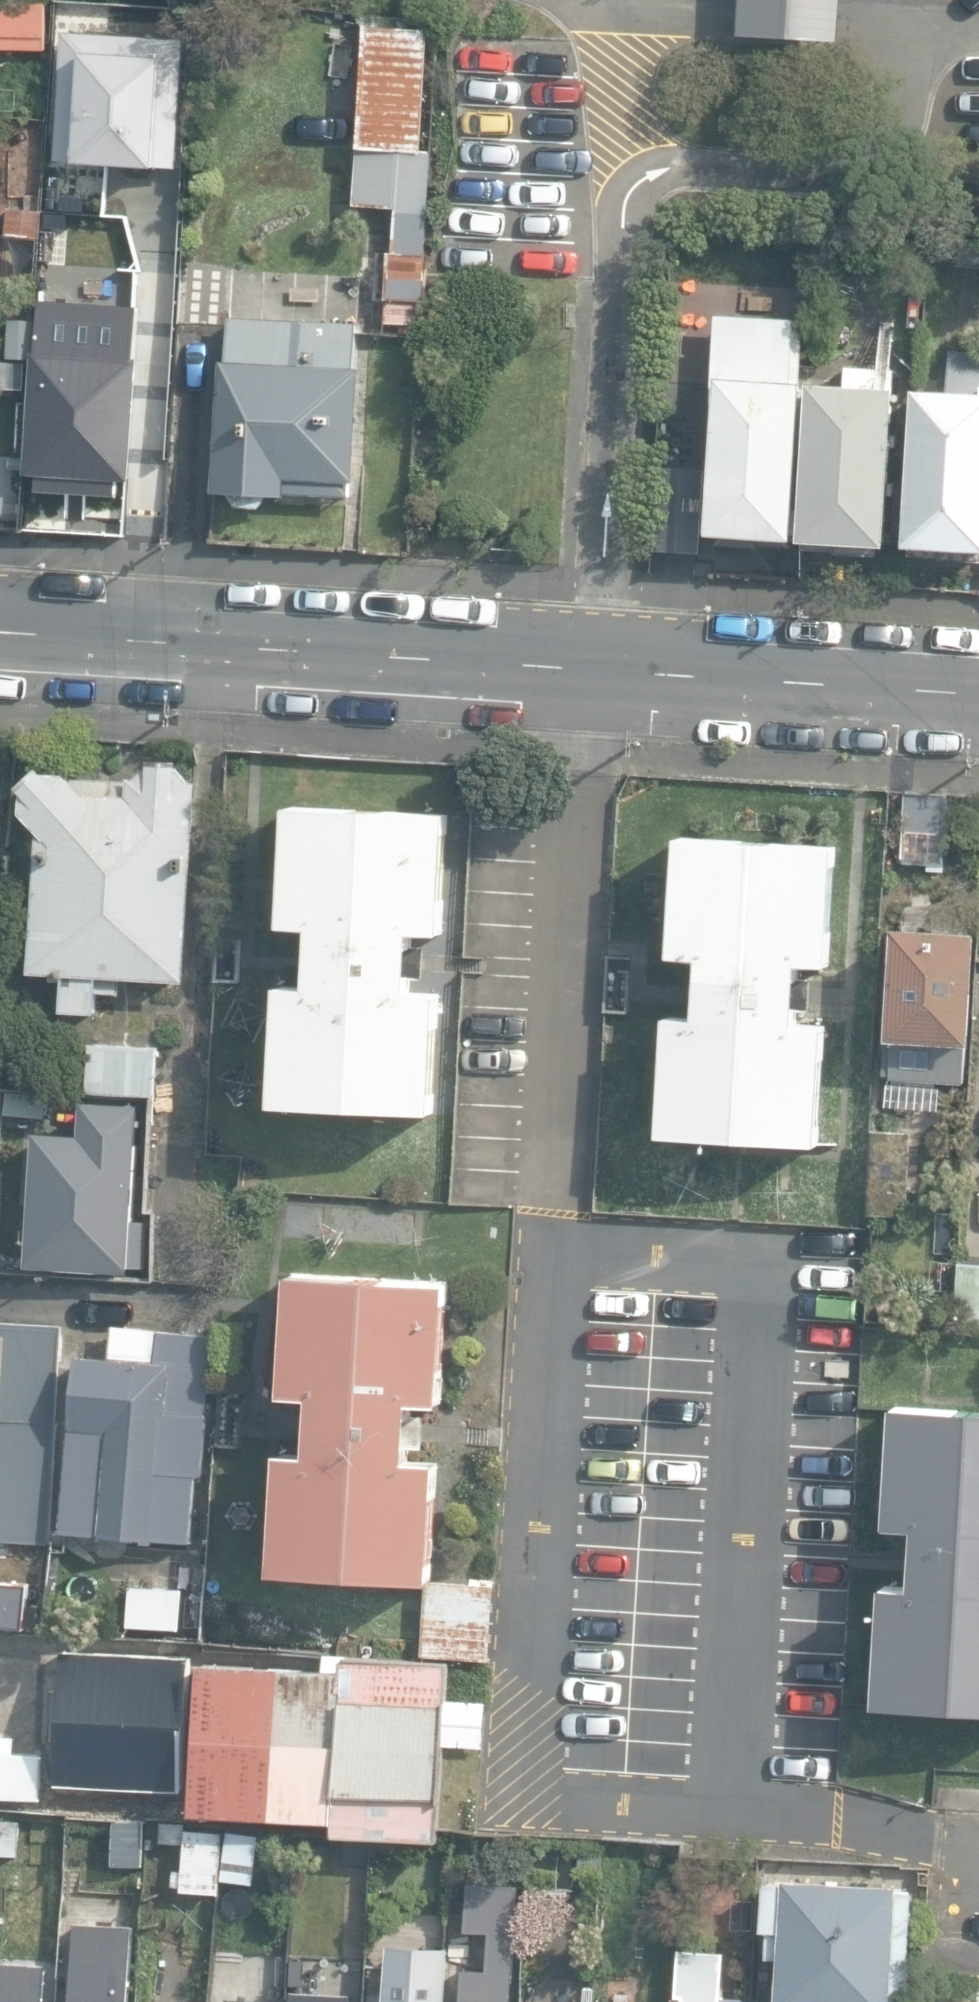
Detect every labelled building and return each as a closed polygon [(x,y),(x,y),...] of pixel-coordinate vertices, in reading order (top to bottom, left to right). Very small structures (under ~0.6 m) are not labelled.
[(742,5),(740,38),(844,43),(846,9),(846,0),(742,0),(742,5)] [(48,5),(0,4),(0,53),(47,54),(48,5)] [(101,212),(112,9),(61,6),(50,208),(45,208),(37,354),(32,353),(25,476),(131,482),(138,359),(136,359),(139,307),(99,305),(104,212),(101,212)] [(356,141),(418,144),(425,21),(364,17),(356,141)] [(384,295),(419,296),(425,149),(353,146),(351,201),(394,203),(392,248),(386,247),(384,295)] [(6,207),(5,233),(38,235),(39,209),(6,207)] [(669,357),(712,360),(717,305),(722,227),(679,224),(669,357)] [(38,235),(5,233),(0,233),(0,234),(0,269),(15,270),(15,279),(36,280),(38,235)] [(421,336),(423,307),(386,305),(384,334),(421,336)] [(741,307),(717,305),(712,360),(721,361),(709,534),(794,540),(809,342),(738,337),(741,307)] [(237,505),(263,507),(273,496),(289,498),(289,493),(351,497),(351,481),(355,481),(362,370),(355,369),(356,323),(232,316),(229,362),(223,361),(216,494),(229,494),(237,505)] [(978,564),(978,353),(952,351),(949,392),(918,390),(908,547),(969,551),(968,564),(978,564)] [(21,416),(24,368),(0,366),(0,415),(21,416)] [(843,556),(880,559),(881,545),(889,546),(899,389),(879,387),(881,370),(848,368),(846,388),(813,385),(804,541),(844,543),(843,556)] [(23,456),(0,454),(0,526),(20,527),(23,456)] [(63,1010),(97,1012),(99,974),(187,980),(199,783),(190,781),(179,771),(182,761),(151,762),(139,777),(130,777),(130,781),(75,778),(69,774),(48,773),(44,767),(23,787),(25,812),(42,829),(33,973),(65,975),(63,1010)] [(904,864),(946,866),(949,795),(910,793),(907,792),(904,864)] [(278,1104),(436,1110),(441,992),(413,990),(416,932),(445,933),(450,813),(292,806),(287,926),(314,927),(312,986),(284,985),(278,1104)] [(660,1138),(822,1150),(831,1023),(801,1021),(805,965),(834,967),(843,846),(678,834),(669,960),(701,962),(697,1013),(669,1011),(660,1138)] [(889,1072),(964,1074),(965,1036),(968,1036),(971,925),(889,922),(886,1034),(891,1034),(889,1072)] [(92,1090),(155,1093),(157,1049),(94,1046),(92,1090)] [(81,1135),(32,1133),(27,1265),(143,1269),(145,1220),(133,1220),(137,1103),(82,1101),(81,1135)] [(958,1261),(953,1330),(978,1332),(978,1263),(958,1261)] [(277,1571),(434,1579),(441,1461),(413,1458),(417,1401),(452,1403),(458,1282),(296,1274),(289,1394),(317,1395),(313,1454),(284,1453),(277,1571)] [(60,1525),(190,1534),(195,1467),(198,1467),(206,1366),(218,1367),(221,1327),(107,1319),(104,1351),(73,1349),(60,1525)] [(48,1543),(59,1324),(0,1321),(0,1540),(48,1543)] [(978,1702),(978,1405),(893,1397),(883,1517),(915,1520),(910,1577),(882,1575),(873,1694),(978,1702)] [(203,1639),(205,1567),(191,1567),(190,1587),(130,1585),(129,1636),(203,1639)] [(422,1655),(493,1658),(496,1583),(425,1581),(422,1655)] [(37,1630),(40,1586),(0,1584),(0,1628),(37,1630)] [(57,1782),(188,1784),(191,1655),(61,1651),(57,1782)] [(337,1835),(441,1839),(449,1663),(349,1658),(349,1653),(326,1653),(326,1667),(202,1662),(195,1812),(337,1819),(337,1835)] [(447,1746),(483,1748),(485,1702),(449,1700),(447,1746)] [(38,1791),(40,1748),(0,1746),(0,1790),(38,1791)] [(105,1851),(107,1815),(68,1813),(66,1849),(105,1851)] [(159,1844),(183,1846),(184,1824),(160,1822),(159,1844)] [(182,1890),(218,1893),(223,1831),(186,1829),(182,1890)] [(21,1834),(0,1834),(0,1855),(20,1856),(21,1834)] [(910,1957),(907,1957),(912,1893),(895,1891),(896,1885),(786,1876),(786,1881),(767,1879),(764,1928),(772,1929),(770,1954),(782,1955),(779,2001),(907,2001),(910,1957)] [(145,1902),(123,1899),(120,1920),(142,1923),(145,1902)] [(133,1926),(75,1923),(70,2001),(129,2001),(133,1926)] [(425,1951),(369,1949),(367,2001),(424,2001),(425,1951)] [(725,1951),(679,1949),(678,1994),(674,1994),(674,2001),(722,2001),(725,1951)] [(47,1963),(1,1962),(0,1973),(0,2001),(46,2001),(47,1963)] [(526,1982),(482,1980),(482,1988),(466,1987),(465,2001),(525,2001),(526,1982)] [(350,1994),(294,1991),(293,2001),(350,2001),(350,1994)]
